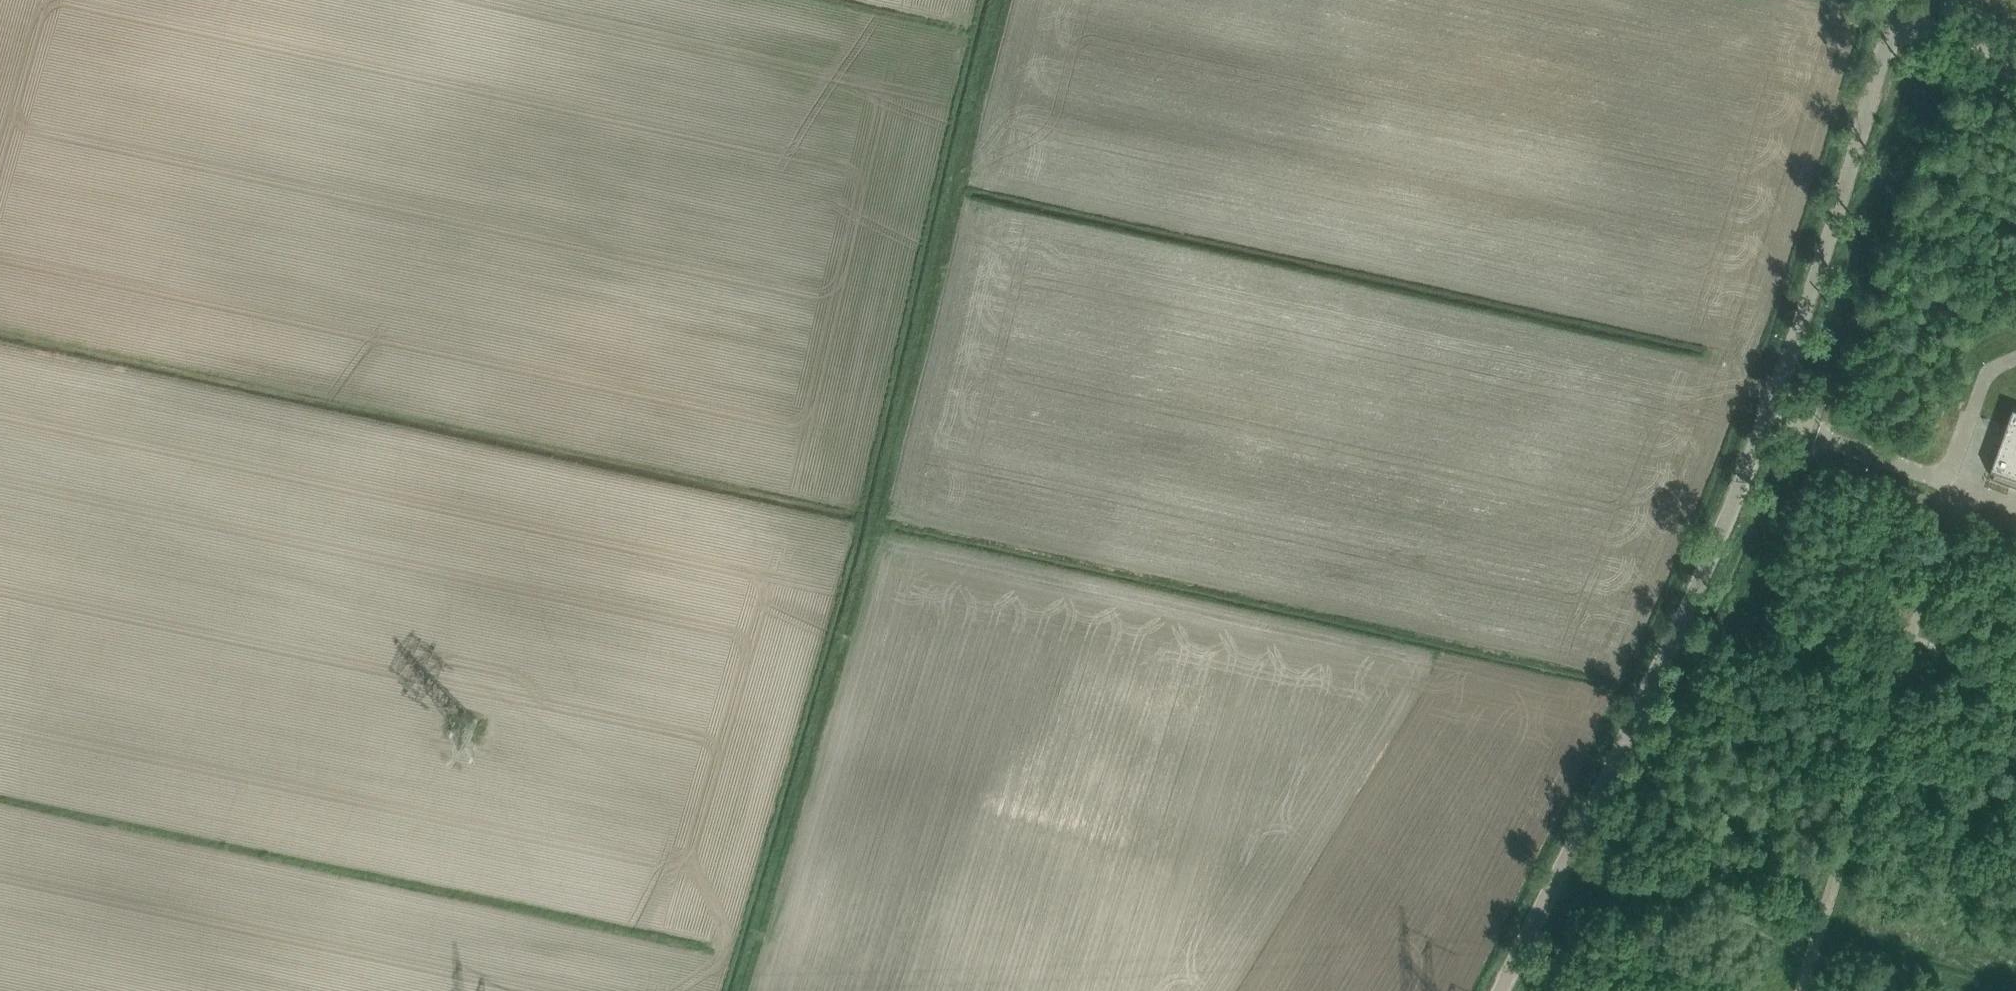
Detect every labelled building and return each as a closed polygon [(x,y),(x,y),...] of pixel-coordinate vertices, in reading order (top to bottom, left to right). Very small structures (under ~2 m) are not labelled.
[(2015,481),(2015,406),(2014,405),(1990,472),(2015,481)]
